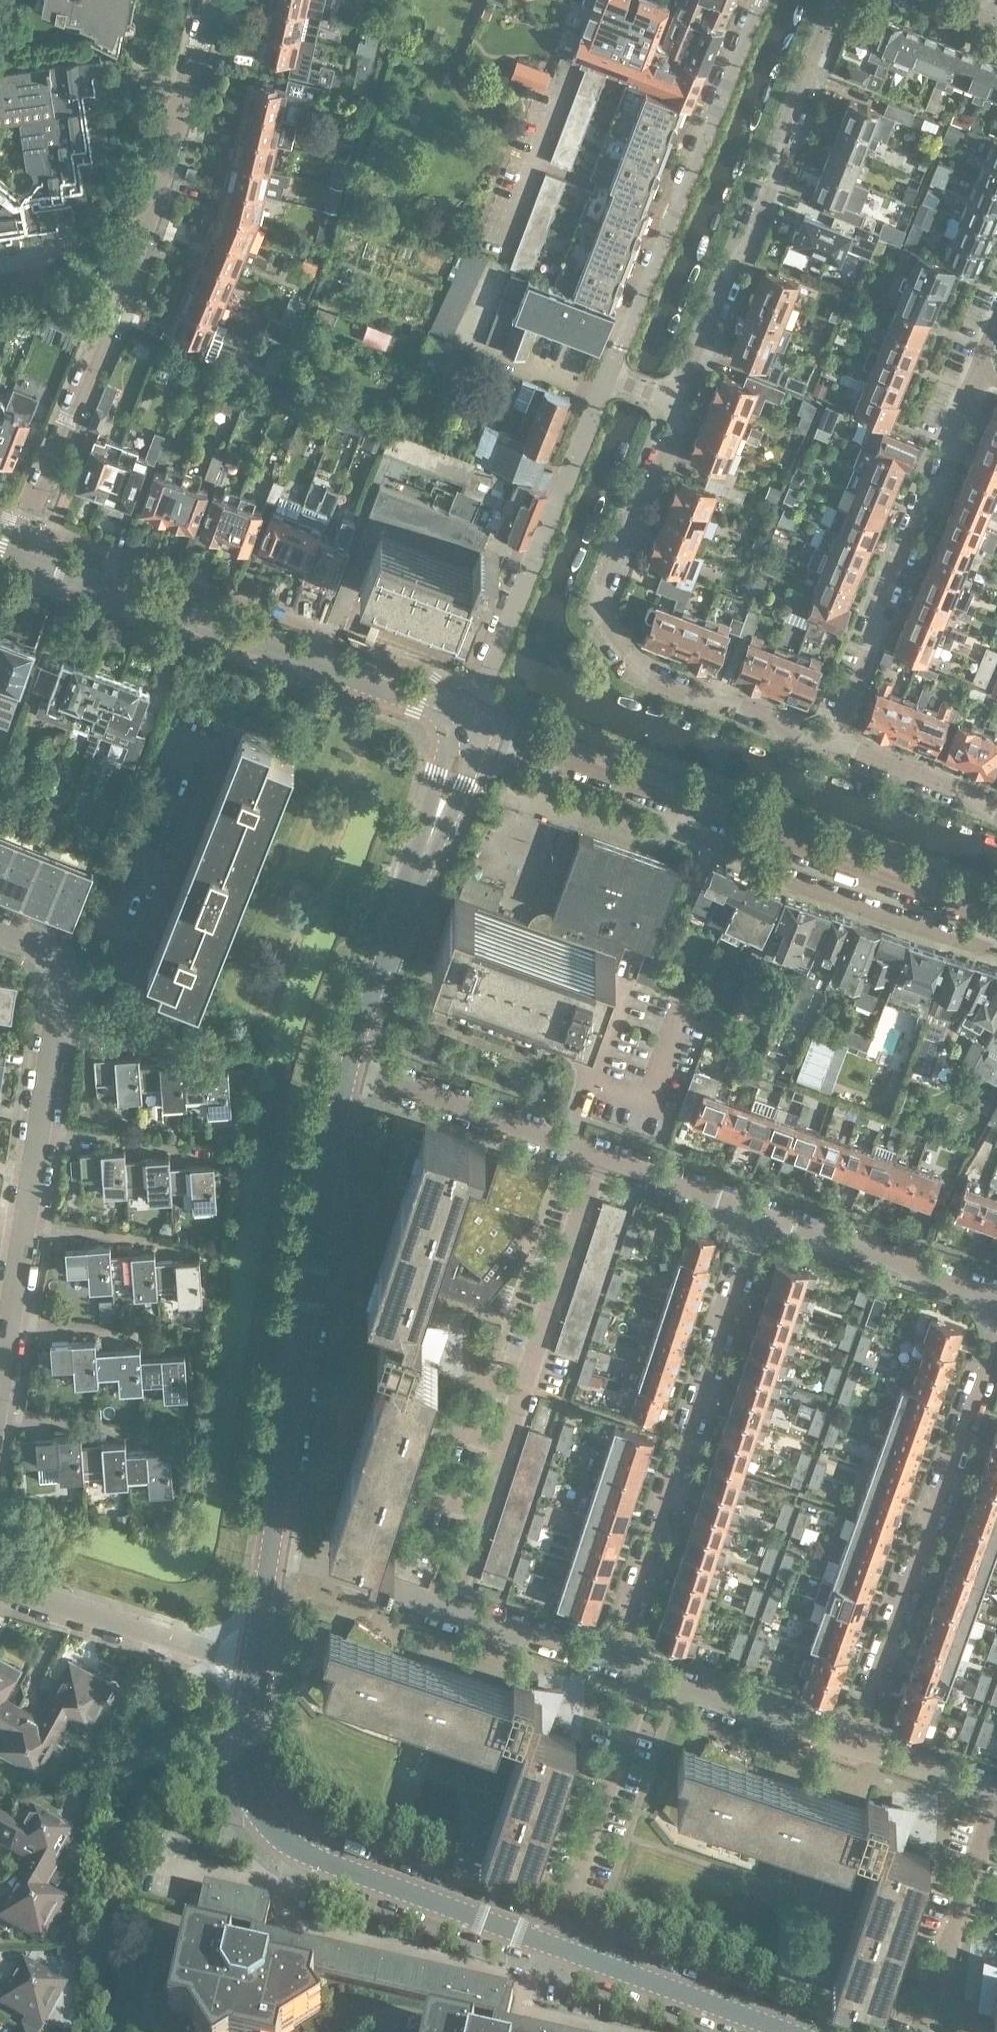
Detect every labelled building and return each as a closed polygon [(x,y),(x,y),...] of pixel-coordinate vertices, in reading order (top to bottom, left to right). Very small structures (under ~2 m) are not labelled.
[(30,6),(63,15),(79,17),(78,20),(95,25),(91,37),(104,41),(118,45),(126,48),(134,2),(134,0),(31,0),(30,6)] [(269,3),(319,14),(322,0),(269,0),(269,3)] [(572,57),(669,93),(668,97),(685,104),(690,106),(705,70),(684,60),(686,55),(662,46),(663,45),(659,43),(658,42),(657,38),(657,35),(658,32),(668,5),(655,0),(583,0),(582,3),(591,6),(572,57)] [(679,2),(691,6),(690,9),(701,14),(699,18),(722,26),(733,0),(680,0),(679,2)] [(663,45),(662,46),(686,55),(684,60),(705,70),(723,26),(722,26),(699,18),(701,14),(690,9),(691,6),(679,2),(663,45)] [(269,3),(263,29),(312,40),(319,14),(269,3)] [(883,17),(871,46),(872,47),(870,53),(881,58),(879,62),(887,65),(888,63),(891,55),(903,27),(904,25),(883,17)] [(896,71),(904,74),(905,72),(920,34),(903,27),(891,55),(888,63),(897,67),(896,71)] [(312,40),(263,29),(257,54),(291,62),(289,73),(329,82),(332,68),(321,65),(320,69),(308,67),(314,40),(312,40)] [(920,34),(905,72),(914,76),(918,65),(928,69),(939,41),(920,34)] [(373,81),(375,38),(360,37),(357,81),(373,81)] [(939,41),(928,69),(939,74),(934,84),(925,106),(933,109),(937,99),(938,100),(943,88),(942,87),(957,49),(939,41)] [(957,49),(942,87),(943,88),(950,91),(954,80),(964,84),(976,56),(957,49)] [(511,75),(545,87),(552,68),(518,56),(511,75)] [(976,56),(964,84),(975,89),(971,99),(979,102),(995,64),(976,56)] [(99,57),(0,71),(0,123),(19,120),(26,166),(28,167),(30,169),(31,170),(33,172),(33,174),(33,175),(34,177),(34,178),(34,180),(33,182),(32,184),(31,185),(30,186),(29,187),(27,189),(25,190),(22,190),(20,190),(18,190),(16,189),(14,188),(0,177),(0,250),(20,247),(19,238),(74,230),(70,201),(85,199),(81,170),(95,167),(91,140),(106,137),(102,107),(89,109),(88,98),(104,96),(99,57)] [(883,76),(849,63),(844,75),(878,88),(883,76)] [(979,102),(988,106),(992,95),(996,97),(996,65),(995,64),(979,102)] [(606,74),(586,66),(581,78),(602,85),(606,74)] [(251,83),(245,109),(297,121),(301,104),(307,98),(320,101),(323,85),(289,77),(285,91),(280,90),(281,87),(275,85),(261,82),(261,86),(251,83)] [(581,78),(577,89),(597,97),(602,85),(581,78)] [(898,84),(890,81),(886,91),(893,94),(898,84)] [(629,82),(612,126),(667,149),(685,104),(668,97),(629,82)] [(577,89),(572,101),(593,109),(597,97),(577,89)] [(849,99),(840,122),(869,134),(878,110),(849,99)] [(937,99),(933,109),(941,113),(945,103),(938,100),(937,99)] [(572,101),(568,113),(588,121),(593,109),(572,101)] [(915,112),(888,102),(883,113),(910,123),(915,112)] [(245,109),(239,134),(274,143),(278,128),(288,130),(287,132),(295,133),(297,121),(245,109)] [(568,113),(563,125),(584,132),(588,121),(568,113)] [(983,123),(973,119),(969,127),(979,131),(983,123)] [(962,125),(949,120),(944,133),(957,139),(962,125)] [(840,122),(831,145),(860,157),(865,144),(875,147),(879,137),(869,134),(840,122)] [(563,125),(559,136),(579,144),(584,132),(563,125)] [(592,189),(645,209),(648,201),(667,149),(612,126),(593,176),(597,178),(595,182),(592,189)] [(354,134),(341,131),(339,144),(351,146),(354,134)] [(239,134),(233,160),(268,169),(274,143),(239,134)] [(559,136),(554,148),(575,156),(579,144),(559,136)] [(985,156),(970,149),(969,151),(996,163),(996,139),(992,137),(985,156)] [(831,145),(822,168),(851,179),(856,167),(860,168),(864,159),(860,157),(831,145)] [(554,148),(550,160),(570,168),(575,156),(554,148)] [(969,151),(967,157),(982,163),(976,177),(996,185),(996,163),(969,151)] [(233,160),(227,185),(262,194),(268,169),(233,160)] [(944,187),(952,167),(938,161),(929,181),(944,187)] [(851,179),(822,168),(813,191),(842,203),(851,179)] [(345,172),(332,169),(329,181),(343,184),(345,172)] [(294,173),(282,170),(281,183),(293,186),(294,173)] [(566,179),(546,171),(541,183),(562,191),(566,179)] [(968,198),(996,210),(996,185),(976,177),(968,198)] [(910,182),(903,199),(912,203),(918,186),(910,182)] [(562,191),(541,183),(537,195),(557,203),(562,191)] [(227,185),(221,211),(255,222),(262,194),(227,185)] [(592,189),(574,236),(631,257),(648,210),(645,209),(592,189)] [(557,203),(537,195),(532,207),(553,214),(557,203)] [(960,217),(991,230),(992,229),(996,229),(996,218),(996,216),(996,210),(968,198),(960,217)] [(553,214),(532,207),(528,218),(548,226),(553,214)] [(926,213),(918,210),(913,221),(921,224),(926,213)] [(221,211),(211,235),(244,248),(255,222),(221,211)] [(831,225),(803,214),(793,240),(837,257),(841,246),(870,258),(881,231),(873,228),(843,216),(836,213),(831,225)] [(960,217),(952,237),(983,250),(984,249),(989,249),(992,242),(988,237),(991,230),(960,217)] [(528,218),(523,230),(544,238),(548,226),(528,218)] [(913,221),(905,241),(915,246),(923,225),(921,224),(913,221)] [(335,227),(320,223),(315,240),(330,244),(335,227)] [(523,230),(519,242),(539,250),(544,238),(523,230)] [(211,235),(201,259),(234,272),(240,257),(251,262),(252,261),(274,270),(277,262),(244,248),(211,235)] [(631,257),(574,236),(557,283),(613,304),(631,257)] [(983,250),(952,237),(943,258),(975,271),(976,269),(980,269),(983,261),(980,257),(983,250)] [(519,242),(514,254),(535,261),(539,250),(519,242)] [(914,262),(908,275),(944,290),(954,267),(910,249),(906,259),(914,262)] [(514,254),(510,265),(530,273),(535,261),(514,254)] [(201,259),(191,283),(224,296),(234,272),(201,259)] [(764,269),(756,290),(788,303),(796,282),(764,269)] [(512,273),(508,283),(525,289),(529,279),(512,273)] [(944,290),(908,275),(906,274),(901,287),(903,287),(897,302),(930,316),(938,298),(942,297),(944,290)] [(512,321),(509,329),(506,338),(503,346),(524,354),(536,323),(600,347),(614,313),(609,311),(611,306),(606,304),(604,309),(529,279),(525,289),(521,299),(519,304),(516,313),(512,321)] [(191,283),(181,307),(213,320),(224,296),(191,283)] [(508,283),(504,293),(521,299),(525,289),(508,283)] [(756,290),(747,310),(780,323),(788,303),(756,290)] [(304,300),(288,295),(280,316),(296,321),(304,300)] [(444,297),(439,307),(460,317),(464,307),(444,297)] [(519,304),(502,298),(499,306),(516,313),(519,304)] [(516,313),(499,306),(496,315),(512,321),(516,313)] [(226,326),(213,320),(181,307),(171,330),(200,343),(196,353),(242,372),(248,357),(234,351),(237,342),(222,337),(226,326)] [(895,307),(886,328),(919,341),(928,320),(895,307)] [(839,312),(830,309),(827,318),(834,322),(839,312)] [(747,310),(739,331),(783,348),(791,328),(780,323),(747,310)] [(512,321),(496,315),(493,323),(509,329),(512,321)] [(281,319),(272,316),(262,340),(285,350),(295,325),(281,319)] [(886,328),(867,320),(864,327),(883,335),(878,348),(911,361),(919,341),(886,328)] [(493,323),(490,332),(506,338),(509,329),(493,323)] [(391,333),(367,324),(362,338),(386,347),(391,333)] [(810,326),(807,334),(822,339),(824,333),(822,328),(815,325),(810,326)] [(783,348),(739,331),(731,352),(754,361),(750,369),(776,380),(783,363),(778,361),(783,348)] [(848,335),(837,331),(834,338),(845,343),(848,335)] [(490,332),(487,340),(503,346),(506,338),(490,332)] [(809,336),(801,355),(816,361),(824,342),(809,336)] [(878,348),(869,368),(902,382),(911,361),(878,348)] [(0,418),(0,456),(11,460),(28,417),(22,415),(27,402),(34,403),(50,360),(21,349),(5,387),(12,389),(5,406),(4,407),(0,418)] [(842,371),(839,379),(861,388),(894,401),(902,382),(869,368),(865,380),(842,371)] [(712,394),(748,408),(758,412),(764,395),(779,400),(783,388),(745,373),(742,383),(722,375),(719,383),(716,382),(712,394)] [(789,374),(785,384),(803,391),(808,381),(789,374)] [(523,379),(513,403),(524,408),(558,423),(569,396),(544,387),(523,379)] [(817,380),(812,392),(822,396),(827,384),(817,380)] [(107,383),(90,426),(100,430),(118,387),(107,383)] [(861,388),(852,409),(887,424),(896,402),(894,401),(861,388)] [(230,413),(236,396),(219,389),(213,406),(230,413)] [(712,394),(704,414),(740,428),(748,408),(712,394)] [(814,405),(805,399),(794,427),(803,431),(814,405)] [(826,405),(818,425),(831,431),(840,410),(826,405)] [(541,466),(558,423),(524,408),(516,428),(520,430),(518,434),(486,422),(473,457),(531,479),(531,482),(545,487),(552,470),(541,466)] [(338,424),(360,432),(364,421),(342,412),(338,424)] [(704,414),(696,434),(732,448),(740,428),(704,414)] [(984,435),(996,441),(996,418),(992,416),(984,435)] [(369,423),(361,444),(382,452),(390,431),(369,423)] [(871,424),(862,444),(874,449),(904,462),(906,463),(915,442),(871,424)] [(751,425),(749,432),(760,436),(763,430),(751,425)] [(831,431),(818,425),(815,434),(828,439),(831,431)] [(385,449),(408,458),(409,457),(468,480),(464,490),(457,487),(454,497),(433,489),(428,502),(434,505),(445,509),(456,513),(467,517),(478,522),(489,526),(524,540),(545,487),(531,482),(518,477),(517,480),(475,465),(476,461),(392,430),(385,449)] [(760,436),(749,432),(746,440),(757,444),(760,436)] [(732,485),(737,473),(724,468),(732,448),(696,434),(691,446),(693,447),(690,455),(714,464),(709,475),(719,479),(732,485)] [(155,435),(148,452),(156,456),(160,446),(162,438),(155,435)] [(976,455),(996,463),(996,441),(984,435),(976,455)] [(80,485),(103,494),(121,443),(105,437),(103,441),(94,438),(78,481),(80,485)] [(121,443),(103,494),(125,502),(130,500),(146,458),(136,454),(137,450),(121,443)] [(874,449),(862,444),(854,465),(863,468),(896,482),(904,462),(874,449)] [(160,446),(156,456),(155,458),(164,461),(168,450),(160,446)] [(213,452),(204,476),(214,479),(219,466),(223,455),(213,452)] [(968,474),(996,486),(996,463),(976,455),(968,474)] [(816,461),(805,457),(801,465),(812,470),(816,461)] [(154,470),(140,507),(153,512),(152,513),(154,517),(161,520),(165,518),(166,517),(183,472),(165,465),(163,473),(154,470)] [(863,468),(855,489),(887,502),(896,482),(863,468)] [(183,472),(166,517),(170,518),(170,520),(172,524),(178,526),(182,524),(182,523),(192,527),(206,489),(198,486),(201,479),(183,472)] [(794,472),(790,484),(796,487),(801,475),(794,472)] [(849,478),(840,474),(837,482),(846,485),(849,478)] [(960,493),(996,509),(996,500),(993,498),(996,487),(996,486),(968,474),(960,493)] [(276,498),(257,546),(265,549),(263,553),(280,559),(301,502),(278,493),(282,482),(272,478),(266,494),(276,498)] [(715,491),(681,478),(678,486),(676,485),(671,497),(707,511),(715,491)] [(719,479),(715,491),(722,494),(723,493),(742,500),(746,490),(732,485),(719,479)] [(390,488),(379,483),(372,503),(383,507),(390,488)] [(790,484),(787,483),(781,499),(793,502),(798,488),(796,487),(790,484)] [(770,484),(764,497),(776,503),(782,489),(770,484)] [(301,502),(280,559),(296,565),(297,561),(305,565),(323,519),(327,520),(339,491),(325,486),(321,498),(319,497),(315,507),(301,502)] [(213,491),(199,529),(210,533),(209,534),(211,538),(218,541),(222,539),(222,538),(223,538),(240,493),(224,487),(221,494),(213,491)] [(401,492),(390,488),(383,507),(393,512),(401,492)] [(855,489),(846,509),(879,523),(887,502),(855,489)] [(412,496),(401,492),(393,512),(404,516),(412,496)] [(240,493),(223,538),(226,539),(226,541),(228,544),(234,547),(238,545),(239,544),(246,546),(260,509),(252,505),(254,499),(240,493)] [(952,513),(981,525),(985,515),(995,519),(996,516),(996,509),(960,493),(952,513)] [(423,500),(412,496),(404,516),(415,520),(423,500)] [(671,497),(663,517),(699,531),(710,535),(718,515),(707,511),(671,497)] [(434,505),(428,502),(423,500),(415,520),(426,524),(434,505)] [(445,509),(434,505),(426,524),(437,529),(445,509)] [(799,514),(783,506),(778,520),(794,526),(799,514)] [(308,570),(332,579),(355,520),(351,519),(354,511),(345,508),(334,536),(336,540),(333,541),(321,537),(308,570)] [(456,513),(445,509),(437,529),(448,533),(456,513)] [(846,509),(838,529),(870,543),(879,523),(846,509)] [(467,517),(456,513),(448,533),(459,537),(467,517)] [(944,532),(983,548),(991,551),(996,536),(996,531),(981,525),(952,513),(944,532)] [(478,522),(467,517),(459,537),(470,541),(478,522)] [(663,517),(656,536),(691,551),(699,531),(663,517)] [(489,526),(478,522),(470,541),(481,546),(489,526)] [(838,529),(829,550),(862,563),(870,543),(838,529)] [(765,533),(757,530),(749,551),(758,555),(765,533)] [(944,532),(936,551),(966,564),(975,568),(983,548),(944,532)] [(497,554),(480,547),(478,547),(469,569),(378,535),(357,588),(389,600),(395,594),(464,620),(482,576),(487,578),(497,554)] [(705,542),(716,547),(719,539),(708,535),(705,542)] [(691,551),(656,536),(651,548),(653,549),(649,558),(669,566),(667,569),(663,568),(660,575),(691,588),(704,555),(691,551)] [(829,550),(821,570),(853,584),(862,563),(829,550)] [(936,551),(928,570),(968,587),(971,578),(961,574),(966,564),(936,551)] [(776,562),(763,557),(759,567),(772,572),(776,562)] [(756,564),(748,561),(744,572),(752,575),(756,564)] [(812,590),(815,592),(845,604),(853,584),(821,570),(812,590)] [(928,570),(920,590),(949,602),(954,591),(964,595),(968,587),(928,570)] [(767,578),(757,574),(751,589),(761,593),(767,578)] [(691,590),(691,588),(660,575),(655,588),(677,597),(674,604),(672,604),(670,609),(657,604),(656,606),(652,605),(648,607),(645,614),(646,619),(650,620),(642,640),(653,645),(654,642),(667,647),(683,608),(687,599),(686,599),(690,590),(691,590)] [(920,590),(912,609),(951,626),(955,617),(945,613),(949,602),(920,590)] [(815,592),(807,613),(838,626),(847,605),(845,604),(815,592)] [(683,608),(667,647),(675,650),(674,653),(688,658),(705,616),(692,611),(683,608)] [(912,609),(904,628),(934,640),(938,630),(948,634),(951,626),(912,609)] [(757,624),(757,616),(748,612),(745,620),(743,619),(738,633),(749,637),(742,656),(740,655),(737,663),(739,664),(736,673),(743,676),(742,679),(758,685),(772,650),(758,644),(761,637),(753,634),(757,624)] [(705,616),(688,658),(704,665),(705,662),(712,664),(716,654),(718,655),(721,648),(719,647),(727,628),(738,633),(743,619),(732,615),(729,625),(718,620),(705,616)] [(904,628),(896,647),(896,648),(935,665),(947,669),(951,660),(929,651),(934,640),(904,628)] [(0,634),(0,688),(17,640),(0,634)] [(17,640),(0,688),(0,724),(8,726),(36,646),(17,640)] [(980,659),(993,665),(996,656),(996,649),(986,645),(980,659)] [(772,650),(758,685),(773,691),(774,688),(781,691),(794,658),(796,653),(786,649),(784,655),(772,650)] [(794,658),(781,691),(804,700),(808,690),(810,690),(813,683),(811,682),(820,659),(810,656),(807,663),(794,658)] [(74,663),(64,659),(60,671),(42,665),(33,688),(51,694),(49,701),(41,698),(36,713),(69,726),(74,712),(79,714),(95,668),(75,661),(74,663)] [(980,659),(971,680),(985,685),(993,665),(980,659)] [(121,678),(95,668),(79,714),(74,712),(69,726),(71,727),(72,723),(89,730),(87,736),(91,738),(84,755),(90,757),(99,734),(121,678)] [(147,735),(136,731),(151,691),(143,688),(144,686),(121,678),(99,734),(129,745),(124,761),(136,765),(147,735)] [(872,730),(886,735),(900,699),(886,694),(891,682),(881,679),(873,700),(870,699),(865,712),(868,713),(864,723),(873,727),(872,730)] [(986,689),(968,683),(965,692),(979,697),(983,696),(986,689)] [(900,699),(886,735),(898,740),(902,738),(909,741),(922,707),(930,687),(923,684),(915,705),(900,699)] [(922,707),(909,741),(910,742),(911,745),(932,753),(937,740),(939,741),(944,727),(942,726),(950,705),(941,702),(937,713),(922,707)] [(967,766),(981,732),(982,728),(971,724),(970,728),(958,724),(945,757),(967,766)] [(243,729),(148,969),(163,975),(159,987),(199,1003),(203,993),(295,762),(267,752),(272,740),(243,729)] [(967,766),(990,775),(996,756),(996,734),(994,732),(992,737),(981,732),(967,766)] [(580,832),(545,927),(620,955),(627,937),(652,947),(681,869),(580,832)] [(94,871),(0,833),(0,887),(8,890),(7,894),(37,906),(39,902),(48,906),(46,912),(47,913),(50,907),(60,910),(58,914),(74,920),(94,871)] [(749,878),(714,861),(704,881),(694,895),(684,917),(684,918),(680,928),(691,933),(695,923),(696,923),(701,910),(711,915),(711,914),(727,922),(738,896),(740,897),(749,878)] [(781,893),(749,878),(740,897),(738,896),(727,922),(722,933),(737,941),(739,937),(745,940),(749,933),(762,939),(775,913),(772,911),(781,893)] [(589,1039),(620,955),(545,927),(455,894),(432,956),(573,1008),(564,1030),(589,1039)] [(786,894),(786,895),(776,920),(785,923),(780,937),(771,933),(763,953),(808,970),(815,952),(812,951),(817,938),(820,939),(831,911),(786,894)] [(852,920),(831,911),(820,939),(817,938),(812,951),(815,952),(808,970),(798,995),(808,998),(818,972),(830,976),(852,920)] [(881,930),(852,920),(830,976),(832,976),(832,978),(843,982),(843,980),(859,986),(861,986),(881,930)] [(881,929),(881,930),(861,986),(859,986),(853,1002),(871,1008),(879,987),(890,990),(908,938),(881,929)] [(948,951),(908,938),(890,990),(916,999),(920,987),(932,991),(934,987),(948,951)] [(646,949),(635,978),(651,984),(662,954),(646,949)] [(976,960),(948,951),(934,987),(938,989),(907,1080),(923,1085),(927,1072),(931,1073),(942,1040),(947,1028),(949,1021),(952,1014),(976,960)] [(976,960),(952,1014),(949,1021),(955,1025),(970,999),(975,1002),(984,986),(995,966),(976,960)] [(984,1042),(996,1020),(996,967),(995,966),(984,986),(975,1002),(970,999),(955,1025),(984,1042)] [(0,977),(0,1015),(12,1016),(17,980),(0,977)] [(984,1042),(978,1053),(980,1054),(972,1068),(996,1081),(996,1020),(984,1042)] [(904,1074),(920,1028),(902,1022),(886,1068),(904,1074)] [(844,1025),(839,1039),(868,1050),(873,1036),(844,1025)] [(836,1042),(813,1033),(796,1078),(820,1086),(836,1042)] [(115,1055),(95,1056),(97,1080),(118,1079),(119,1097),(143,1095),(142,1088),(140,1063),(140,1053),(115,1055)] [(764,1053),(757,1069),(773,1075),(779,1060),(764,1053)] [(184,1060),(140,1063),(142,1088),(163,1086),(164,1104),(188,1102),(187,1096),(185,1071),(184,1060)] [(727,1063),(723,1072),(735,1076),(739,1067),(727,1063)] [(229,1067),(185,1071),(187,1096),(207,1094),(208,1111),(232,1110),(229,1067)] [(721,1077),(695,1068),(679,1112),(694,1117),(694,1118),(717,1127),(728,1097),(715,1092),(721,1077)] [(749,1071),(746,1080),(758,1084),(761,1076),(749,1071)] [(761,1076),(758,1084),(770,1089),(774,1080),(761,1076)] [(807,1092),(795,1087),(792,1096),(804,1100),(807,1092)] [(807,1092),(804,1100),(816,1105),(819,1096),(807,1092)] [(763,1143),(777,1104),(754,1096),(751,1105),(740,1135),(763,1143)] [(717,1127),(740,1135),(751,1105),(728,1097),(717,1127)] [(836,1102),(833,1111),(845,1115),(848,1107),(849,1107),(836,1102)] [(787,1108),(777,1104),(763,1143),(786,1152),(796,1121),(784,1117),(787,1108)] [(860,1111),(848,1107),(846,1116),(857,1120),(860,1111)] [(425,1125),(394,1115),(384,1186),(404,1193),(368,1297),(405,1309),(417,1313),(418,1314),(423,1297),(457,1186),(470,1190),(452,1249),(482,1274),(533,1209),(535,1209),(549,1166),(485,1146),(485,1144),(469,1139),(470,1138),(425,1123),(425,1125)] [(882,1119),(870,1115),(867,1124),(879,1128),(882,1119)] [(820,1130),(796,1122),(786,1152),(809,1160),(820,1130)] [(903,1127),(892,1123),(890,1132),(900,1135),(903,1127)] [(903,1127),(900,1135),(910,1138),(913,1130),(903,1127)] [(839,1170),(850,1140),(827,1132),(820,1130),(809,1160),(816,1162),(839,1170)] [(925,1144),(936,1148),(940,1139),(928,1135),(925,1144)] [(850,1140),(839,1170),(862,1178),(872,1149),(850,1140)] [(872,1149),(862,1178),(884,1187),(895,1157),(897,1150),(875,1142),(872,1149)] [(81,1158),(71,1158),(72,1176),(104,1174),(105,1192),(129,1191),(127,1159),(126,1149),(81,1151),(81,1158)] [(171,1156),(127,1159),(129,1191),(149,1190),(149,1199),(173,1198),(173,1188),(171,1164),(171,1156)] [(895,1157),(884,1187),(907,1195),(917,1165),(895,1157)] [(191,1163),(171,1164),(173,1188),(192,1187),(193,1206),(217,1204),(215,1162),(191,1163)] [(917,1165),(907,1195),(929,1203),(932,1195),(942,1199),(952,1180),(939,1175),(939,1173),(917,1165)] [(954,1212),(975,1220),(987,1190),(977,1186),(979,1179),(968,1175),(961,1192),(952,1189),(948,1199),(957,1203),(954,1212)] [(996,1227),(996,1185),(990,1182),(987,1190),(975,1220),(996,1227)] [(603,1200),(600,1211),(622,1219),(626,1207),(603,1200)] [(600,1211),(596,1223),(618,1230),(622,1219),(600,1211)] [(596,1223),(592,1234),(614,1242),(618,1230),(596,1223)] [(638,1230),(628,1226),(624,1238),(634,1242),(638,1230)] [(689,1230),(681,1256),(706,1265),(715,1238),(689,1230)] [(592,1234),(588,1246),(611,1253),(614,1242),(592,1234)] [(630,1253),(634,1242),(624,1238),(623,1238),(620,1250),(630,1253)] [(67,1256),(59,1257),(60,1267),(68,1266),(68,1271),(89,1269),(90,1287),(114,1286),(114,1278),(112,1252),(111,1243),(87,1245),(66,1246),(67,1256)] [(588,1246),(585,1257),(607,1264),(611,1253),(588,1246)] [(155,1250),(112,1252),(114,1278),(133,1277),(134,1294),(158,1292),(157,1285),(155,1260),(155,1250)] [(709,1266),(706,1265),(681,1256),(680,1256),(673,1278),(702,1287),(709,1266)] [(176,1259),(155,1260),(157,1285),(178,1284),(179,1301),(203,1300),(200,1257),(176,1259)] [(585,1257),(581,1269),(603,1276),(607,1264),(585,1257)] [(817,1274),(778,1261),(771,1283),(801,1293),(805,1282),(813,1285),(817,1274)] [(581,1269),(577,1280),(599,1287),(603,1276),(581,1269)] [(624,1273),(613,1270),(610,1281),(620,1285),(624,1273)] [(662,1274),(657,1291),(667,1294),(672,1277),(662,1274)] [(702,1287),(673,1278),(666,1299),(695,1309),(702,1287)] [(577,1280),(574,1291),(596,1299),(599,1287),(577,1280)] [(620,1285),(610,1281),(606,1293),(616,1297),(620,1285)] [(810,1295),(801,1293),(771,1283),(764,1305),(794,1314),(797,1304),(806,1307),(810,1295)] [(858,1288),(854,1299),(864,1303),(868,1291),(858,1288)] [(574,1291),(570,1303),(592,1310),(596,1299),(574,1291)] [(874,1296),(865,1321),(875,1325),(884,1300),(874,1296)] [(695,1309),(666,1299),(659,1321),(688,1330),(695,1309)] [(447,1300),(445,1311),(467,1316),(470,1305),(447,1300)] [(570,1303),(566,1314),(588,1321),(592,1310),(570,1303)] [(803,1317),(794,1314),(764,1305),(757,1326),(787,1336),(790,1326),(799,1328),(803,1317)] [(386,1314),(378,1341),(393,1346),(425,1356),(427,1350),(438,1350),(438,1326),(423,1326),(414,1323),(416,1318),(417,1313),(405,1309),(403,1314),(401,1319),(386,1314)] [(600,1312),(596,1324),(606,1327),(610,1315),(600,1312)] [(566,1314),(562,1326),(585,1333),(588,1321),(566,1314)] [(923,1342),(925,1343),(953,1353),(962,1327),(932,1316),(923,1342)] [(857,1323),(847,1320),(842,1332),(853,1335),(857,1323)] [(688,1330),(659,1321),(652,1342),(681,1351),(688,1330)] [(602,1339),(606,1327),(596,1324),(592,1335),(602,1339)] [(577,1356),(581,1344),(585,1333),(562,1326),(555,1349),(577,1356)] [(787,1336),(757,1326),(750,1348),(780,1358),(783,1347),(792,1350),(796,1339),(787,1336)] [(853,1335),(842,1332),(838,1343),(849,1347),(853,1335)] [(862,1332),(857,1344),(868,1347),(872,1335),(862,1332)] [(51,1341),(52,1365),(74,1364),(76,1382),(99,1380),(99,1373),(97,1347),(97,1338),(73,1340),(51,1341)] [(956,1353),(953,1353),(925,1343),(925,1344),(916,1340),(914,1342),(911,1350),(912,1353),(909,1361),(948,1376),(956,1353)] [(674,1373),(681,1351),(652,1342),(645,1363),(674,1373)] [(140,1344),(97,1347),(99,1373),(119,1371),(120,1389),(143,1388),(143,1380),(141,1354),(140,1344)] [(868,1347),(857,1344),(853,1355),(864,1359),(868,1347)] [(390,1560),(398,1537),(382,1531),(435,1370),(422,1365),(425,1356),(393,1346),(389,1355),(387,1354),(330,1528),(372,1542),(369,1552),(390,1560)] [(750,1348),(743,1370),(773,1380),(776,1369),(785,1372),(788,1361),(780,1358),(750,1348)] [(162,1353),(141,1354),(143,1380),(163,1379),(164,1396),(188,1394),(185,1352),(162,1353)] [(596,1359),(585,1355),(582,1367),(592,1371),(596,1359)] [(948,1376),(909,1361),(906,1368),(915,1371),(910,1386),(940,1397),(948,1376)] [(674,1373),(645,1363),(638,1385),(664,1394),(667,1395),(674,1373)] [(842,1366),(831,1363),(827,1375),(838,1378),(842,1366)] [(592,1371),(582,1367),(578,1379),(588,1382),(592,1371)] [(781,1382),(773,1380),(743,1370),(736,1391),(766,1401),(769,1391),(778,1393),(781,1382)] [(838,1378),(827,1375),(823,1386),(833,1390),(838,1378)] [(857,1378),(846,1375),(842,1386),(853,1390),(857,1378)] [(910,1386),(902,1383),(894,1405),(932,1419),(940,1397),(910,1386)] [(664,1394),(638,1385),(637,1387),(629,1384),(627,1393),(634,1395),(629,1412),(655,1420),(664,1394)] [(853,1390),(842,1386),(838,1398),(849,1402),(853,1390)] [(774,1404),(766,1401),(736,1391),(729,1413),(759,1423),(762,1412),(771,1415),(774,1404)] [(932,1419),(894,1405),(887,1426),(925,1439),(932,1419)] [(827,1409),(816,1406),(812,1418),(823,1421),(827,1409)] [(759,1423),(729,1413),(722,1435),(752,1445),(755,1434),(764,1437),(767,1426),(759,1423)] [(842,1420),(832,1416),(828,1428),(838,1432),(842,1420)] [(823,1421),(812,1418),(808,1429),(818,1433),(823,1421)] [(574,1425),(564,1421),(560,1433),(570,1437),(574,1425)] [(607,1448),(646,1461),(653,1438),(615,1426),(607,1448)] [(925,1439),(887,1426),(879,1448),(917,1461),(925,1439)] [(544,1458),(547,1447),(551,1436),(529,1428),(522,1451),(544,1458)] [(838,1432),(828,1428),(823,1440),(834,1444),(838,1432)] [(36,1436),(23,1437),(24,1464),(37,1463),(38,1477),(84,1474),(82,1442),(81,1433),(59,1434),(38,1435),(36,1436)] [(570,1437),(560,1433),(556,1445),(566,1448),(570,1437)] [(722,1435),(714,1458),(713,1463),(727,1467),(729,1463),(744,1468),(748,1456),(756,1459),(760,1448),(752,1445),(722,1435)] [(988,1458),(996,1461),(996,1439),(996,1438),(988,1458)] [(126,1439),(82,1442),(84,1474),(104,1472),(105,1483),(129,1481),(128,1474),(126,1450),(126,1439)] [(148,1448),(126,1450),(128,1474),(148,1472),(150,1490),(173,1489),(170,1447),(148,1448)] [(607,1448),(600,1470),(638,1483),(646,1461),(607,1448)] [(917,1461),(879,1448),(872,1468),(910,1482),(917,1461)] [(811,1453),(801,1449),(797,1461),(807,1465),(811,1453)] [(522,1451),(518,1463),(540,1470),(544,1458),(522,1451)] [(981,1478),(996,1484),(996,1461),(988,1458),(981,1478)] [(827,1463),(817,1459),(812,1471),(823,1475),(827,1463)] [(803,1476),(807,1465),(797,1461),(793,1473),(803,1476)] [(518,1463),(514,1474),(536,1481),(540,1470),(518,1463)] [(727,1467),(713,1463),(705,1487),(735,1496),(743,1499),(747,1488),(738,1485),(744,1468),(729,1463),(727,1467)] [(560,1469),(549,1466),(546,1478),(556,1481),(560,1469)] [(910,1482),(872,1468),(864,1490),(902,1503),(903,1503),(910,1482)] [(600,1470),(593,1493),(631,1505),(638,1483),(600,1470)] [(823,1475),(812,1471),(808,1483),(819,1486),(823,1475)] [(514,1474),(510,1486),(533,1493),(536,1481),(514,1474)] [(556,1481),(546,1478),(542,1489),(552,1493),(556,1481)] [(974,1499),(996,1507),(996,1484),(981,1478),(974,1499)] [(510,1486),(507,1497),(529,1504),(533,1493),(510,1486)] [(735,1496),(705,1487),(698,1508),(728,1518),(736,1521),(740,1510),(731,1507),(735,1496)] [(902,1503),(864,1490),(857,1511),(876,1518),(874,1523),(893,1530),(902,1503)] [(631,1505),(593,1493),(586,1515),(624,1527),(631,1505)] [(507,1497),(503,1508),(525,1516),(529,1504),(507,1497)] [(966,1519),(996,1530),(996,1507),(974,1499),(966,1519)] [(794,1503),(783,1500),(779,1511),(789,1515),(794,1503)] [(503,1508),(499,1520),(521,1527),(525,1516),(503,1508)] [(728,1518),(698,1508),(691,1530),(721,1540),(729,1543),(733,1531),(724,1529),(728,1518)] [(799,1508),(795,1520),(806,1524),(810,1512),(799,1508)] [(535,1510),(531,1522),(542,1525),(545,1513),(535,1510)] [(789,1515),(779,1511),(775,1523),(785,1527),(789,1515)] [(847,1539),(885,1552),(893,1530),(874,1523),(876,1518),(857,1511),(847,1539)] [(624,1527),(586,1515),(578,1537),(617,1550),(624,1527)] [(959,1539),(996,1552),(996,1549),(996,1530),(966,1519),(959,1539)] [(499,1520),(495,1531),(518,1538),(521,1527),(499,1520)] [(806,1524),(795,1520),(791,1532),(801,1536),(806,1524)] [(542,1525),(531,1522),(527,1534),(538,1537),(542,1525)] [(721,1540),(691,1530),(684,1552),(714,1562),(722,1564),(726,1553),(717,1550),(721,1540)] [(495,1531),(492,1543),(514,1550),(518,1538),(495,1531)] [(390,1560),(388,1567),(428,1580),(439,1546),(399,1533),(398,1537),(390,1560)] [(617,1550),(578,1537),(571,1559),(609,1572),(617,1550)] [(885,1552),(847,1539),(840,1559),(878,1573),(885,1552)] [(959,1539),(952,1557),(989,1571),(996,1552),(959,1539)] [(492,1543),(488,1554),(510,1561),(514,1550),(492,1543)] [(778,1546),(768,1543),(764,1555),(774,1558),(778,1546)] [(784,1550),(780,1562),(791,1566),(795,1554),(784,1550)] [(714,1562),(684,1552),(677,1574),(706,1583),(715,1586),(719,1575),(710,1572),(714,1562)] [(488,1554),(484,1565),(507,1572),(510,1561),(488,1554)] [(521,1554),(517,1565),(527,1569),(531,1557),(521,1554)] [(774,1558),(764,1555),(760,1567),(770,1570),(774,1558)] [(951,1562),(944,1579),(981,1592),(988,1574),(989,1571),(952,1557),(951,1562)] [(571,1559),(564,1582),(602,1594),(609,1572),(571,1559)] [(878,1573),(840,1559),(832,1581),(870,1595),(878,1573)] [(791,1566),(780,1562),(776,1574),(786,1578),(791,1566)] [(507,1572),(484,1565),(480,1578),(502,1585),(507,1572)] [(527,1569),(517,1565),(513,1577),(523,1581),(527,1569)] [(706,1583),(677,1574),(669,1595),(699,1605),(708,1608),(712,1597),(703,1594),(706,1583)] [(944,1579),(937,1599),(974,1613),(981,1592),(944,1579)] [(870,1595),(832,1581),(825,1601),(863,1615),(870,1595)] [(602,1594),(564,1582),(556,1604),(595,1617),(602,1594)] [(759,1601),(763,1589),(753,1586),(749,1597),(759,1601)] [(780,1596),(769,1592),(765,1604),(776,1608),(780,1596)] [(699,1605),(669,1595),(662,1617),(692,1627),(701,1630),(705,1618),(696,1616),(699,1605)] [(759,1601),(749,1597),(744,1609),(755,1613),(759,1601)] [(937,1599),(930,1620),(967,1633),(967,1632),(978,1637),(985,1619),(973,1614),(974,1613),(937,1599)] [(825,1601),(817,1623),(855,1637),(863,1615),(825,1601)] [(776,1608),(765,1604),(761,1616),(772,1620),(776,1608)] [(692,1627),(662,1617),(655,1639),(694,1651),(698,1640),(689,1637),(692,1627)] [(347,1632),(330,1627),(324,1646),(335,1649),(309,1687),(326,1706),(365,1724),(377,1698),(498,1739),(505,1716),(515,1689),(512,1688),(511,1690),(478,1678),(478,1677),(477,1677),(476,1678),(444,1667),(444,1665),(443,1665),(442,1666),(410,1655),(410,1654),(409,1653),(408,1655),(392,1649),(395,1642),(355,1619),(347,1632)] [(930,1620),(923,1640),(959,1653),(967,1633),(930,1620)] [(855,1637),(817,1623),(810,1644),(818,1646),(848,1657),(855,1637)] [(748,1632),(738,1629),(733,1640),(744,1644),(748,1632)] [(754,1635),(750,1647),(761,1650),(765,1639),(754,1635)] [(744,1644),(733,1640),(729,1652),(740,1656),(744,1644)] [(923,1640),(915,1660),(952,1673),(959,1653),(923,1640)] [(986,1655),(996,1659),(996,1658),(996,1645),(990,1643),(986,1655)] [(848,1657),(818,1646),(813,1661),(804,1658),(802,1665),(840,1679),(848,1657)] [(761,1650),(750,1647),(746,1659),(757,1662),(761,1650)] [(17,1705),(3,1696),(19,1667),(0,1656),(0,1722),(5,1724),(5,1725),(17,1705)] [(69,1658),(46,1699),(68,1712),(68,1711),(88,1722),(111,1682),(69,1658)] [(908,1680),(938,1691),(945,1693),(952,1673),(915,1660),(908,1680)] [(840,1679),(802,1665),(799,1672),(807,1675),(803,1689),(833,1699),(840,1679)] [(977,1681),(987,1685),(992,1673),(981,1669),(977,1681)] [(515,1689),(505,1716),(527,1723),(528,1722),(549,1728),(550,1687),(535,1687),(535,1686),(514,1679),(512,1688),(515,1689)] [(908,1680),(901,1700),(939,1714),(942,1707),(934,1704),(938,1691),(908,1680)] [(977,1681),(972,1693),(983,1697),(987,1685),(977,1681)] [(68,1712),(46,1699),(36,1716),(17,1705),(5,1725),(5,1724),(0,1733),(0,1748),(35,1768),(68,1712)] [(939,1714),(901,1700),(893,1721),(923,1732),(928,1718),(937,1721),(939,1714)] [(966,1710),(962,1722),(972,1726),(977,1714),(966,1710)] [(993,1720),(983,1716),(979,1728),(989,1731),(993,1720)] [(528,1722),(527,1723),(478,1871),(496,1877),(499,1866),(532,1877),(578,1738),(549,1728),(528,1722)] [(962,1722),(958,1734),(968,1737),(972,1726),(962,1722)] [(989,1731),(979,1728),(975,1740),(985,1743),(989,1731)] [(748,1762),(709,1737),(700,1751),(683,1745),(677,1763),(687,1767),(686,1771),(663,1804),(680,1825),(718,1842),(730,1817),(849,1856),(857,1834),(866,1806),(865,1806),(746,1766),(748,1762)] [(865,1806),(866,1806),(857,1834),(878,1841),(879,1839),(900,1846),(901,1834),(902,1834),(903,1807),(888,1806),(888,1804),(867,1798),(865,1806)] [(43,1888),(52,1872),(75,1831),(34,1808),(23,1829),(23,1830),(12,1850),(31,1861),(22,1876),(43,1888)] [(23,1829),(0,1817),(0,1844),(12,1850),(23,1830),(23,1829)] [(930,1856),(879,1839),(830,1989),(847,1994),(851,1984),(884,1995),(930,1856)] [(43,1888),(22,1876),(0,1917),(41,1940),(64,1899),(43,1888)] [(186,1931),(168,2010),(187,2014),(198,2031),(284,2031),(320,2010),(310,1994),(314,1979),(382,1994),(389,1961),(265,1933),(272,1900),(206,1885),(198,1919),(252,1931),(245,1963),(228,1959),(232,1941),(186,1931)] [(22,2029),(28,2031),(38,2031),(42,2024),(65,1983),(23,1960),(0,2001),(28,2017),(22,2029)] [(382,1994),(494,2019),(492,2031),(556,2031),(507,2021),(514,1989),(389,1961),(382,1994)] [(988,1966),(983,2005),(996,2009),(996,1967),(988,1966)] [(474,2031),(428,2020),(425,2031),(473,2031),(474,2031)]
